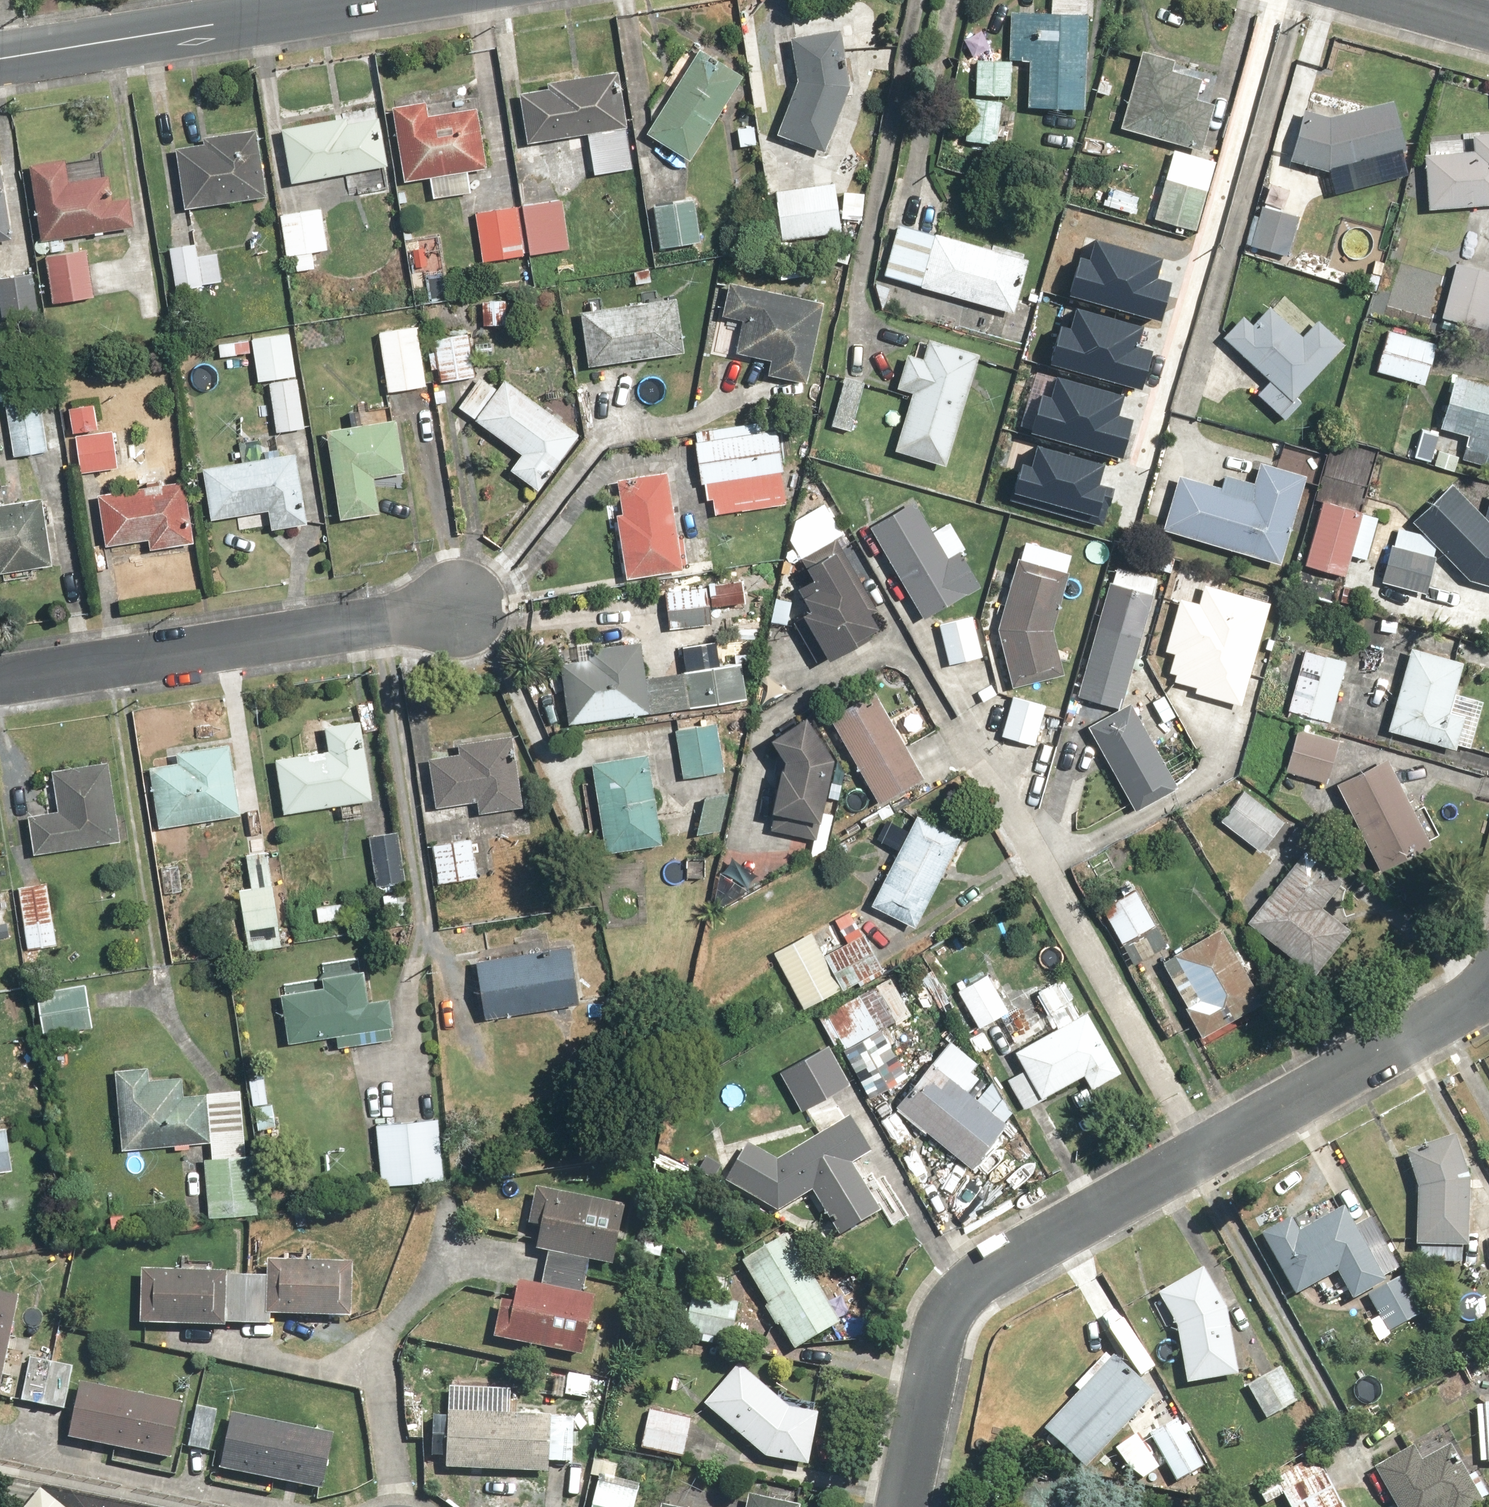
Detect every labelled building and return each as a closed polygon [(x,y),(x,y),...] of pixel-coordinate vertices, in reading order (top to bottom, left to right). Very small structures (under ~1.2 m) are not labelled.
[(1078,106),(1081,13),(1006,11),(1005,58),(1024,59),(1022,105),(1078,106)] [(819,151),(845,83),(835,26),(784,34),(791,81),(771,132),(819,151)] [(684,158),(737,73),(693,46),(640,131),(684,158)] [(1218,70),(1136,48),(1116,125),(1198,147),(1218,70)] [(1007,59),(970,60),(971,94),(1008,94),(1007,59)] [(514,91),(521,141),(621,127),(613,69),(540,79),(541,87),(514,91)] [(999,101),(966,98),(962,139),(996,142),(999,101)] [(1387,98),(1323,115),(1297,108),(1285,159),(1304,164),(1301,173),(1326,179),(1345,174),(1342,164),(1400,149),(1387,98)] [(419,99),(387,104),(398,179),(481,166),(472,106),(422,114),(419,99)] [(372,108),(275,126),(285,181),(382,164),(372,108)] [(198,141),(169,146),(179,207),(262,194),(251,127),(197,136),(198,141)] [(1418,151),(1423,206),(1488,201),(1488,130),(1467,132),(1468,147),(1418,151)] [(47,242),(82,236),(142,227),(137,198),(121,200),(117,173),(73,180),(70,159),(34,165),(47,242)] [(1204,190),(1159,180),(1149,220),(1194,231),(1204,190)] [(831,181),(775,189),(783,240),(838,232),(831,181)] [(531,206),(540,255),(578,248),(569,199),(531,206)] [(701,201),(658,208),(664,248),(707,241),(701,201)] [(1299,217),(1258,205),(1245,248),(1287,260),(1299,217)] [(530,257),(521,208),(478,216),(488,264),(530,257)] [(299,257),(301,273),(320,271),(318,255),(335,252),(329,210),(285,216),(291,258),(299,257)] [(894,221),(879,275),(1008,311),(1023,257),(894,221)] [(1094,234),(1089,256),(1077,253),(1069,282),(1162,306),(1170,277),(1155,273),(1161,251),(1094,234)] [(226,283),(220,251),(205,254),(203,245),(171,251),(178,292),(226,283)] [(92,249),(46,257),(55,305),(101,296),(92,249)] [(1451,264),(1434,323),(1481,337),(1488,309),(1488,275),(1451,264)] [(0,278),(0,289),(5,314),(44,306),(37,271),(0,278)] [(817,300),(724,281),(716,315),(737,320),(730,351),(765,359),(762,375),(799,383),(817,300)] [(575,311),(582,364),(678,351),(671,297),(575,311)] [(508,300),(482,302),(485,329),(511,327),(508,300)] [(1075,302),(1069,324),(1058,321),(1050,351),(1143,375),(1151,345),(1135,341),(1141,319),(1075,302)] [(1239,314),(1218,336),(1264,378),(1252,391),(1282,418),(1297,402),(1290,395),(1339,343),(1312,318),(1296,335),(1263,304),(1247,321),(1239,314)] [(470,327),(434,332),(440,374),(476,369),(470,327)] [(1433,341),(1381,327),(1371,369),(1422,382),(1433,341)] [(425,329),(384,335),(392,394),(433,388),(425,329)] [(262,385),(270,383),(279,433),(309,428),(292,333),(262,338),(225,345),(228,361),(257,356),(262,385)] [(974,352),(921,337),(916,357),(900,352),(890,386),(906,391),(890,449),(942,464),(974,352)] [(1448,373),(1433,426),(1463,435),(1456,460),(1488,469),(1488,385),(1448,373)] [(1053,375),(1048,397),(1036,394),(1028,424),(1121,448),(1129,419),(1114,415),(1119,393),(1053,375)] [(475,376),(453,406),(516,452),(504,469),(533,489),(574,433),(498,378),(491,387),(475,376)] [(862,383),(840,376),(825,429),(847,435),(862,383)] [(46,392),(8,399),(19,458),(57,451),(46,392)] [(125,466),(119,429),(107,431),(104,410),(75,415),(85,473),(125,466)] [(389,419),(320,430),(334,517),(373,511),(368,477),(398,472),(389,419)] [(692,484),(700,482),(702,500),(709,499),(711,516),(779,507),(774,470),(783,469),(777,422),(686,434),(692,484)] [(1037,437),(1031,459),(1020,456),(1012,486),(1105,510),(1113,480),(1097,476),(1103,454),(1037,437)] [(290,452),(197,466),(205,518),(263,510),(265,529),(301,524),(290,452)] [(1174,473),(1158,528),(1274,562),(1300,474),(1255,461),(1249,482),(1219,473),(1215,485),(1174,473)] [(676,569),(661,471),(612,478),(617,513),(611,514),(621,577),(676,569)] [(179,479),(92,492),(100,545),(142,538),(143,548),(189,541),(179,479)] [(1486,491),(1480,516),(1447,482),(1408,520),(1464,578),(1488,584),(1488,491),(1486,491)] [(0,502),(0,571),(47,564),(37,496),(0,502)] [(909,499),(864,524),(918,616),(973,584),(953,550),(942,556),(909,499)] [(1374,513),(1318,499),(1301,565),(1346,577),(1352,556),(1363,558),(1374,513)] [(873,608),(831,537),(793,559),(808,585),(792,594),(800,606),(791,611),(816,655),(869,625),(863,614),(873,608)] [(1058,673),(1047,630),(1064,571),(1012,556),(992,627),(1007,686),(1058,673)] [(701,578),(701,584),(704,609),(741,605),(738,575),(701,578)] [(1150,591),(1105,579),(1075,691),(1119,703),(1150,591)] [(701,584),(660,588),(666,650),(707,647),(704,609),(701,584)] [(1237,703),(1264,601),(1199,584),(1194,602),(1174,597),(1161,648),(1169,650),(1164,670),(1171,672),(1169,680),(1191,685),(1190,691),(1237,703)] [(787,596),(770,594),(765,622),(783,625),(787,596)] [(970,616),(935,625),(944,665),(980,656),(970,616)] [(644,712),(634,638),(582,645),(584,658),(543,664),(551,725),(644,712)] [(1460,659),(1404,644),(1382,728),(1450,746),(1459,715),(1446,712),(1460,659)] [(1344,665),(1299,652),(1283,709),(1329,721),(1344,665)] [(741,655),(683,664),(689,700),(746,692),(741,655)] [(871,688),(824,715),(873,803),(920,776),(871,688)] [(1042,708),(1010,698),(998,734),(1030,744),(1042,708)] [(1125,699),(1082,724),(1130,808),(1174,783),(1125,699)] [(801,854),(819,859),(832,817),(815,813),(831,762),(801,715),(763,740),(775,768),(761,812),(771,815),(767,828),(805,840),(801,854)] [(717,717),(675,724),(683,774),(725,768),(717,717)] [(322,748),(269,756),(277,812),(367,799),(355,719),(319,724),(322,748)] [(1333,739),(1292,730),(1282,775),(1323,784),(1333,739)] [(516,805),(505,733),(451,741),(452,751),(423,756),(431,805),(471,799),(473,811),(516,805)] [(172,760),(143,765),(153,827),(236,813),(224,741),(170,750),(172,760)] [(645,753),(585,762),(598,852),(658,843),(645,753)] [(1380,754),(1329,780),(1373,868),(1425,842),(1380,754)] [(24,813),(29,852),(115,839),(104,760),(46,768),(52,809),(24,813)] [(1240,785),(1212,818),(1257,855),(1285,822),(1240,785)] [(727,794),(704,789),(694,838),(718,831),(727,794)] [(958,837),(912,813),(865,902),(911,926),(958,837)] [(395,835),(366,840),(375,890),(404,885),(395,835)] [(470,838),(430,846),(438,885),(479,876),(470,838)] [(1302,845),(1243,919),(1309,971),(1344,927),(1316,905),(1340,875),(1302,845)] [(263,858),(243,861),(247,888),(233,890),(242,950),(276,945),(263,858)] [(172,863),(152,866),(158,899),(177,895),(172,863)] [(49,883),(11,889),(22,953),(60,946),(49,883)] [(1166,945),(1133,891),(1099,911),(1132,965),(1166,945)] [(345,901),(311,907),(314,926),(348,920),(345,901)] [(879,968),(851,913),(769,954),(798,1010),(879,968)] [(1256,999),(1213,925),(1153,960),(1196,1034),(1256,999)] [(563,945),(470,959),(479,1017),(572,1003),(563,945)] [(319,985),(274,992),(282,1041),(331,1033),(333,1045),(389,1036),(382,996),(363,999),(358,968),(317,975),(319,985)] [(933,970),(920,978),(937,1008),(950,1001),(933,970)] [(986,972),(957,989),(979,1027),(1008,1010),(986,972)] [(903,1014),(881,977),(816,1014),(865,1101),(905,1078),(877,1029),(903,1014)] [(85,981),(29,991),(37,1038),(93,1028),(85,981)] [(1081,1009),(1009,1048),(1020,1069),(1003,1079),(1019,1108),(1079,1075),(1085,1087),(1114,1071),(1081,1009)] [(849,1078),(827,1043),(774,1076),(796,1111),(849,1078)] [(925,1063),(890,1106),(963,1164),(998,1121),(925,1063)] [(142,1065),(108,1067),(115,1150),(205,1143),(201,1091),(177,1093),(175,1075),(143,1078),(142,1065)] [(264,1078),(244,1081),(250,1121),(271,1117),(264,1078)] [(865,1153),(842,1116),(773,1158),(741,1141),(720,1182),(774,1210),(806,1190),(835,1236),(876,1210),(847,1165),(865,1153)] [(431,1122),(371,1126),(376,1189),(436,1185),(431,1122)] [(0,1131),(0,1173),(10,1172),(7,1130),(0,1131)] [(1463,1245),(1464,1178),(1449,1134),(1399,1150),(1411,1185),(1410,1244),(1463,1245)] [(723,1165),(705,1154),(690,1178),(709,1189),(723,1165)] [(575,1355),(586,1299),(572,1296),(579,1257),(607,1261),(615,1203),(523,1190),(515,1248),(542,1252),(535,1289),(498,1282),(487,1338),(575,1355)] [(1417,1313),(1396,1278),(1384,1285),(1339,1208),(1296,1232),(1286,1215),(1254,1234),(1292,1298),(1332,1274),(1348,1302),(1362,1294),(1384,1332),(1417,1313)] [(739,1264),(762,1305),(755,1310),(767,1331),(775,1326),(790,1352),(832,1327),(781,1239),(739,1264)] [(178,1255),(177,1275),(133,1273),(130,1326),(267,1333),(268,1315),(349,1319),(352,1264),(263,1259),(262,1279),(211,1277),(212,1257),(178,1255)] [(1235,1375),(1222,1315),(1200,1269),(1151,1292),(1168,1329),(1181,1386),(1235,1375)] [(0,1298),(0,1351),(11,1300),(0,1298)] [(733,1301),(686,1299),(684,1338),(731,1341),(733,1301)] [(59,1410),(68,1368),(50,1365),(55,1340),(27,1335),(14,1401),(59,1410)] [(1143,1394),(1105,1359),(1037,1432),(1079,1470),(1124,1422),(1133,1441),(1147,1434),(1174,1481),(1202,1465),(1172,1413),(1165,1417),(1151,1390),(1143,1394)] [(1277,1365),(1243,1385),(1265,1421),(1299,1401),(1277,1365)] [(801,1465),(808,1414),(786,1411),(738,1366),(700,1407),(756,1458),(801,1465)] [(583,1404),(588,1384),(589,1378),(565,1372),(559,1399),(583,1404)] [(174,1399),(72,1382),(62,1444),(164,1461),(174,1399)] [(595,1430),(605,1388),(588,1384),(583,1404),(578,1427),(595,1430)] [(1473,1405),(1477,1466),(1488,1465),(1488,1404),(1473,1405)] [(215,1411),(191,1406),(182,1450),(206,1455),(215,1411)] [(441,1411),(436,1493),(467,1495),(469,1473),(538,1478),(543,1418),(441,1411)] [(327,1435),(224,1414),(212,1474),(315,1494),(327,1435)] [(685,1424),(643,1415),(637,1449),(679,1457),(685,1424)] [(1370,1471),(1391,1506),(1456,1506),(1473,1497),(1436,1433),(1370,1471)] [(1287,1506),(1340,1506),(1315,1458),(1254,1488),(1263,1506),(1282,1497),(1287,1506)] [(603,1484),(599,1506),(637,1506),(640,1491),(603,1484)] [(29,1506),(69,1506),(45,1488),(29,1506)] [(743,1499),(741,1506),(781,1506),(743,1499)]
